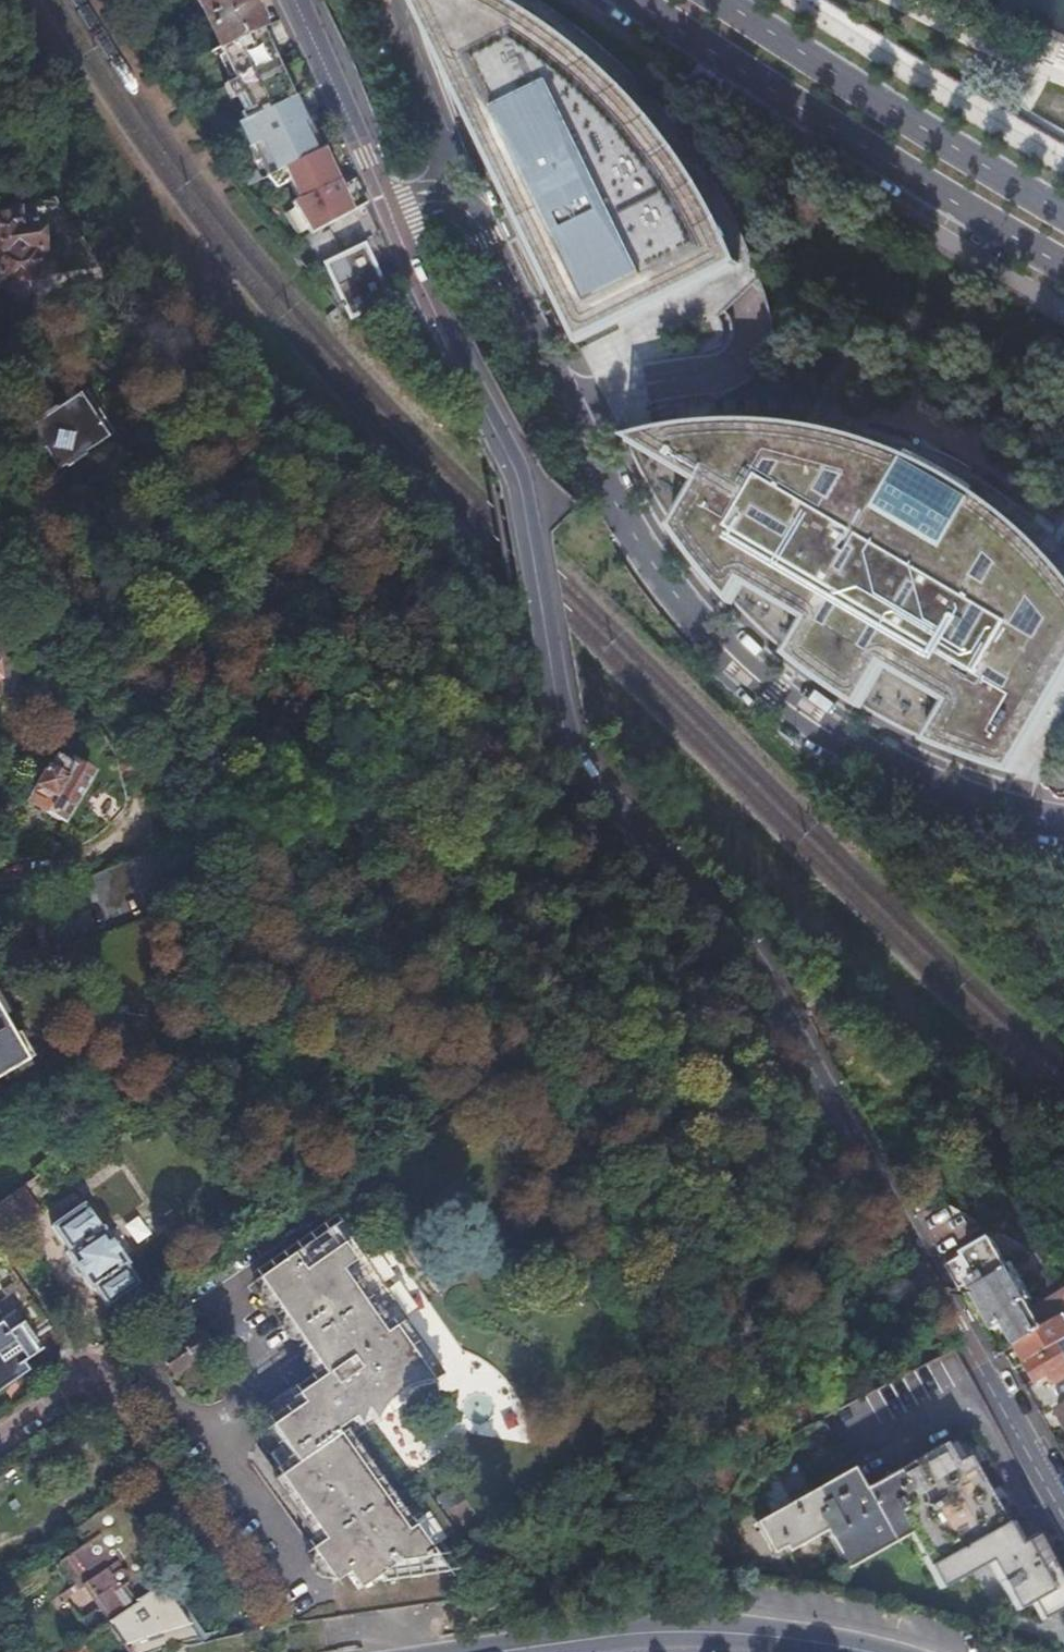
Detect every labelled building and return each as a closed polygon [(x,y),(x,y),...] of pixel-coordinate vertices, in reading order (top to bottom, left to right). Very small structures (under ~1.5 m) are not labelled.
[(221,44),(264,24),(253,0),(201,0),(221,44)] [(436,37),(544,262),(580,340),(743,262),(732,238),(731,236),(718,207),(706,185),(695,168),(694,168),(689,159),(688,158),(672,136),(651,109),(621,77),(578,40),(553,21),(533,8),(532,7),(531,7),(520,0),(417,0),(436,37)] [(278,56),(264,24),(221,44),(235,75),(227,79),(234,95),(242,91),(253,115),(295,94),(278,56)] [(305,89),(276,104),(284,120),(313,107),(305,89)] [(297,159),(323,146),(309,115),(287,125),(295,141),(290,143),(297,159)] [(22,145),(33,139),(29,133),(18,139),(22,145)] [(40,150),(33,139),(22,145),(28,157),(40,150)] [(297,159),(287,165),(292,177),(286,179),(295,198),(339,180),(323,146),(297,159)] [(0,216),(0,274),(1,282),(37,277),(34,253),(41,252),(38,222),(21,225),(20,214),(0,216)] [(369,243),(332,261),(352,303),(389,285),(369,243)] [(39,417),(15,432),(42,476),(65,462),(66,464),(85,452),(84,451),(107,437),(81,392),(57,407),(56,405),(37,415),(39,417)] [(1060,561),(1033,535),(1008,513),(993,501),(992,501),(973,486),(960,478),(958,478),(945,470),(920,457),(878,442),(837,430),(811,424),(790,422),(789,421),(773,420),(772,420),(770,420),(769,420),(751,419),(745,419),(744,419),(732,419),(731,419),(705,420),(681,423),(677,424),(671,425),(668,426),(665,426),(660,428),(657,428),(626,435),(644,473),(665,509),(687,544),(713,576),(740,608),(770,636),(801,663),(834,688),(869,711),(906,730),(944,747),(982,761),(1014,771),(1063,685),(1063,566),(1060,561)] [(47,758),(26,803),(66,822),(86,777),(47,758)] [(22,1068),(0,1031),(0,1081),(22,1068)] [(0,1204),(0,1227),(4,1225),(11,1236),(39,1217),(20,1189),(5,1200),(0,1204)] [(83,1204),(50,1228),(67,1251),(64,1254),(83,1284),(88,1281),(105,1306),(137,1282),(120,1257),(123,1255),(102,1226),(99,1227),(83,1204)] [(133,1218),(120,1227),(132,1247),(146,1238),(133,1218)] [(270,1311),(273,1309),(281,1319),(277,1325),(277,1333),(278,1336),(281,1341),(287,1344),(295,1344),(297,1343),(303,1350),(299,1355),(298,1360),(298,1366),(301,1371),(304,1374),(310,1377),(316,1377),(316,1376),(320,1375),(323,1378),(291,1401),(285,1394),(253,1417),(275,1447),(266,1454),(280,1473),(274,1477),(277,1482),(274,1486),(272,1490),(273,1496),(276,1502),(281,1506),(285,1507),(291,1507),(294,1505),(297,1510),(294,1513),(292,1519),(293,1525),(295,1530),(299,1533),(304,1535),(310,1535),(314,1533),(319,1540),(307,1549),(309,1553),(307,1558),(308,1565),(311,1572),(314,1575),(320,1577),(327,1577),(331,1583),(344,1574),(354,1588),(374,1574),(380,1581),(442,1572),(416,1537),(411,1540),(402,1528),(405,1523),(405,1516),(405,1513),(401,1508),(399,1506),(393,1503),(388,1503),(385,1504),(380,1497),(382,1494),(383,1489),(382,1483),(380,1478),(373,1473),(367,1472),(367,1473),(363,1473),(357,1465),(360,1459),(361,1452),(360,1448),(357,1444),(355,1442),(350,1440),(350,1439),(342,1439),(339,1440),(333,1431),(348,1421),(353,1429),(360,1415),(369,1426),(374,1416),(380,1408),(384,1403),(393,1396),(405,1391),(411,1389),(428,1389),(429,1389),(424,1381),(443,1380),(359,1258),(335,1227),(290,1258),(255,1283),(256,1285),(253,1289),(251,1296),(252,1301),(255,1306),(258,1309),(262,1310),(262,1311),(270,1311)] [(1043,1313),(1017,1268),(1011,1271),(995,1243),(949,1268),(963,1293),(973,1287),(999,1331),(1009,1325),(1020,1346),(1063,1321),(1063,1302),(1043,1313)] [(9,1313),(27,1301),(19,1288),(0,1301),(0,1319),(9,1313)] [(26,1374),(20,1363),(36,1352),(26,1337),(43,1325),(27,1301),(9,1313),(14,1322),(0,1330),(0,1392),(26,1374)] [(1063,1344),(1063,1321),(1020,1346),(1024,1352),(1011,1359),(1017,1370),(1063,1344)] [(194,1334),(158,1359),(172,1380),(210,1354),(194,1334)] [(1031,1367),(1041,1385),(1056,1378),(1060,1386),(1063,1383),(1063,1349),(1031,1367)] [(840,1559),(846,1568),(908,1533),(939,1589),(986,1562),(1013,1612),(1029,1603),(1038,1620),(1063,1606),(1063,1593),(1033,1537),(1015,1546),(955,1438),(861,1490),(850,1468),(755,1521),(767,1544),(778,1539),(786,1553),(825,1532),(840,1559)] [(78,1627),(89,1643),(106,1631),(151,1599),(140,1584),(150,1575),(133,1552),(144,1544),(115,1504),(68,1535),(79,1552),(53,1571),(70,1595),(76,1591),(94,1615),(78,1627)] [(151,1599),(162,1591),(150,1575),(140,1584),(151,1599)] [(162,1591),(151,1599),(106,1631),(121,1651),(190,1651),(203,1649),(162,1591)]
